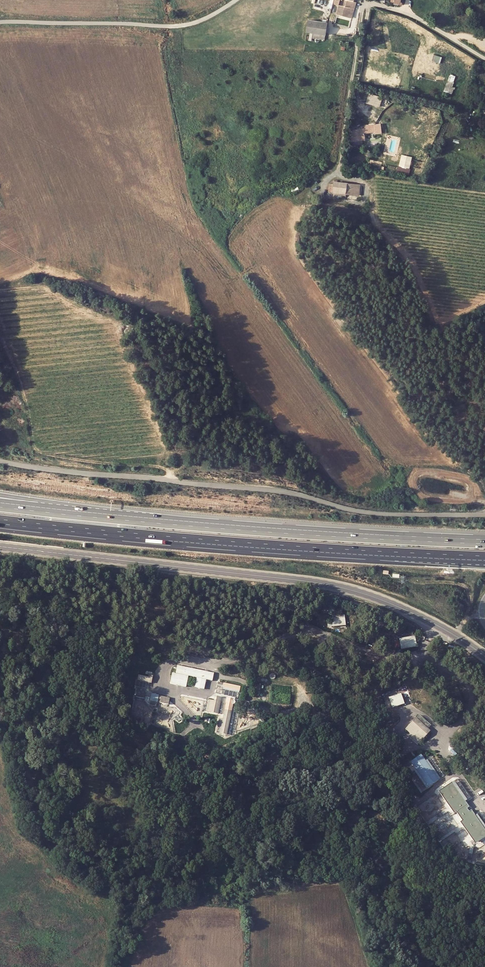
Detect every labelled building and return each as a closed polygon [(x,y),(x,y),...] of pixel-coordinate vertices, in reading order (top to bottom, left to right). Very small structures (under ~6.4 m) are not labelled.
[(352,8),(354,2),(355,0),(340,0),(339,5),(352,8)] [(468,12),(470,5),(463,4),(462,3),(461,10),(468,12)] [(349,17),(352,8),(339,5),(337,5),(335,14),(349,17)] [(312,34),(325,35),(327,20),(321,19),(321,21),(309,20),(307,33),(312,34)] [(369,93),(366,103),(380,107),(383,97),(369,93)] [(374,133),(374,126),(368,126),(368,129),(364,129),(350,131),(351,142),(361,141),(364,141),(364,134),(374,133)] [(412,157),(402,155),(399,166),(409,168),(412,157)] [(365,170),(349,167),(348,175),(364,177),(365,170)] [(346,194),(347,183),(333,182),(333,184),(329,184),(328,192),(346,194)] [(360,185),(347,183),(346,194),(359,195),(360,185)] [(343,626),(342,616),(330,617),(331,628),(343,626)] [(415,648),(413,638),(398,640),(399,651),(415,648)] [(169,679),(185,681),(186,678),(194,679),(194,682),(203,684),(204,681),(209,682),(211,673),(175,667),(173,674),(170,673),(169,679)] [(146,687),(148,681),(149,681),(150,677),(146,676),(145,678),(135,676),(133,684),(146,687)] [(184,688),(185,681),(169,679),(168,685),(184,688)] [(238,689),(222,685),(221,687),(221,689),(237,693),(238,689)] [(141,700),(143,694),(138,693),(139,690),(135,689),(133,697),(141,700)] [(405,702),(401,692),(390,696),(394,707),(405,702)] [(156,697),(150,695),(147,706),(153,708),(156,697)] [(167,700),(158,698),(157,704),(166,706),(167,700)] [(216,714),(219,699),(214,698),(213,702),(206,701),(204,712),(216,714)] [(231,705),(231,701),(224,699),(218,734),(224,736),(231,705)] [(430,730),(416,717),(406,727),(410,732),(408,734),(417,744),(430,730)] [(415,759),(411,762),(428,787),(438,780),(422,756),(416,760),(415,759)] [(470,764),(462,757),(458,761),(465,768),(470,764)] [(452,782),(445,787),(447,790),(441,794),(454,813),(456,812),(462,821),(460,822),(476,844),(484,838),(484,830),(471,810),(469,812),(467,809),(470,807),(452,782)]
